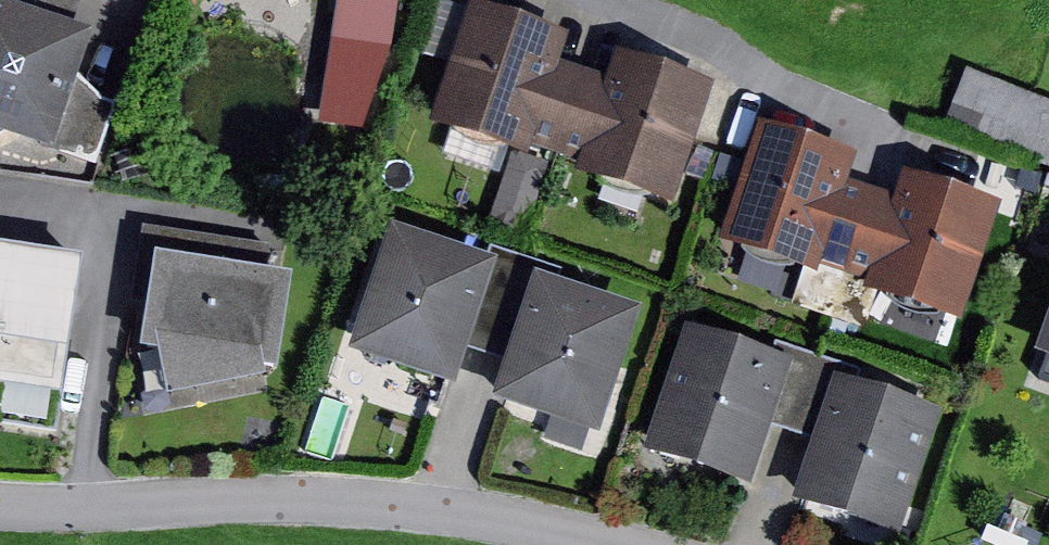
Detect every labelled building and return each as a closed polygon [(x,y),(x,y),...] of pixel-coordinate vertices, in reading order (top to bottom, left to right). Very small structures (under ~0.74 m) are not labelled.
[(72,151),(111,32),(87,24),(95,0),(0,0),(0,128),(72,151)] [(346,39),(409,48),(416,0),(352,0),(346,39)] [(624,79),(577,63),(586,35),(487,2),(446,124),(543,157),(547,145),(597,162),(593,173),(689,206),(730,84),(634,51),(624,79)] [(980,70),(958,126),(1048,162),(1048,97),(980,70)] [(914,201),(866,184),(876,157),(777,123),(735,245),(833,278),(837,267),(886,284),(882,295),(978,327),(1020,205),(923,173),(914,201)] [(284,381),(282,369),(297,371),(311,278),(292,275),(296,246),(156,225),(150,265),(171,269),(159,350),(178,353),(186,397),(284,381)] [(408,228),(367,354),(473,388),(486,351),(524,363),(511,403),(617,437),(660,309),(564,278),(568,267),(505,247),(501,258),(408,228)] [(79,398),(101,258),(0,242),(0,386),(79,398)] [(915,536),(957,407),(875,381),(879,369),(793,341),(789,353),(705,326),(664,453),(770,487),(786,437),(824,449),(807,502),(915,536)]
